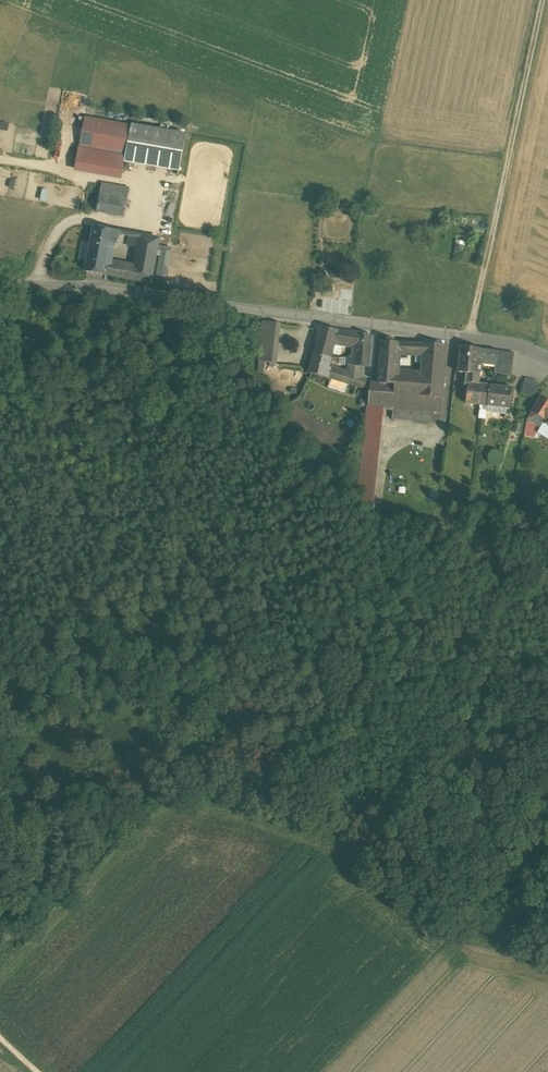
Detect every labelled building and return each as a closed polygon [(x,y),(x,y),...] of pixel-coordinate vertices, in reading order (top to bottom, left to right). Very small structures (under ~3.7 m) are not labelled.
[(132,126),(85,118),(80,147),(126,155),(132,126)] [(186,134),(132,125),(132,126),(126,155),(125,162),(179,172),(186,134)] [(126,155),(80,147),(75,173),(121,181),(125,162),(126,155)] [(130,190),(102,184),(100,196),(128,202),(130,190)] [(128,202),(100,196),(96,213),(124,219),(128,202)] [(120,233),(93,228),(91,240),(111,243),(117,244),(120,233)] [(141,236),(128,234),(126,246),(139,248),(141,236)] [(135,269),(107,264),(105,276),(149,284),(159,239),(141,236),(139,248),(135,269)] [(456,239),(454,254),(464,255),(465,240),(456,239)] [(111,243),(91,240),(85,272),(105,276),(107,264),(111,243)] [(281,325),(263,323),(259,363),(276,364),(281,325)] [(339,330),(322,327),(315,355),(331,358),(335,343),(339,330)] [(370,368),(371,358),(373,336),(358,333),(339,330),(335,343),(357,346),(356,357),(349,357),(347,374),(364,379),(364,368),(370,368)] [(400,343),(382,342),(380,385),(389,386),(396,386),(397,373),(399,352),(400,343)] [(424,345),(400,343),(399,352),(423,354),(424,345)] [(448,346),(424,345),(423,354),(421,375),(419,397),(444,400),(448,346)] [(482,349),(462,347),(459,372),(470,374),(478,375),(480,359),(482,349)] [(499,352),(482,349),(480,359),(497,362),(499,352)] [(513,353),(499,352),(497,362),(496,374),(510,376),(513,353)] [(331,358),(315,355),(310,373),(326,377),(328,368),(331,358)] [(347,374),(328,368),(326,377),(365,388),(367,380),(347,374)] [(421,375),(397,373),(396,386),(389,386),(388,394),(396,395),(419,397),(421,375)] [(478,375),(470,374),(469,383),(477,384),(478,375)] [(525,379),(522,392),(535,395),(538,382),(525,379)] [(477,384),(469,383),(467,403),(481,405),(483,385),(477,384)] [(380,385),(371,384),(365,431),(381,432),(384,406),(393,407),(395,407),(396,395),(388,394),(389,386),(380,385)] [(514,389),(483,385),(481,405),(488,406),(508,409),(511,409),(514,389)] [(419,397),(396,395),(395,407),(433,411),(443,412),(444,400),(419,397)] [(527,420),(540,428),(544,423),(547,416),(547,400),(542,396),(527,420)] [(395,407),(393,407),(392,420),(431,424),(433,411),(395,407)] [(540,428),(527,420),(525,435),(535,437),(540,428)] [(381,432),(365,431),(357,500),(373,502),(381,432)]
